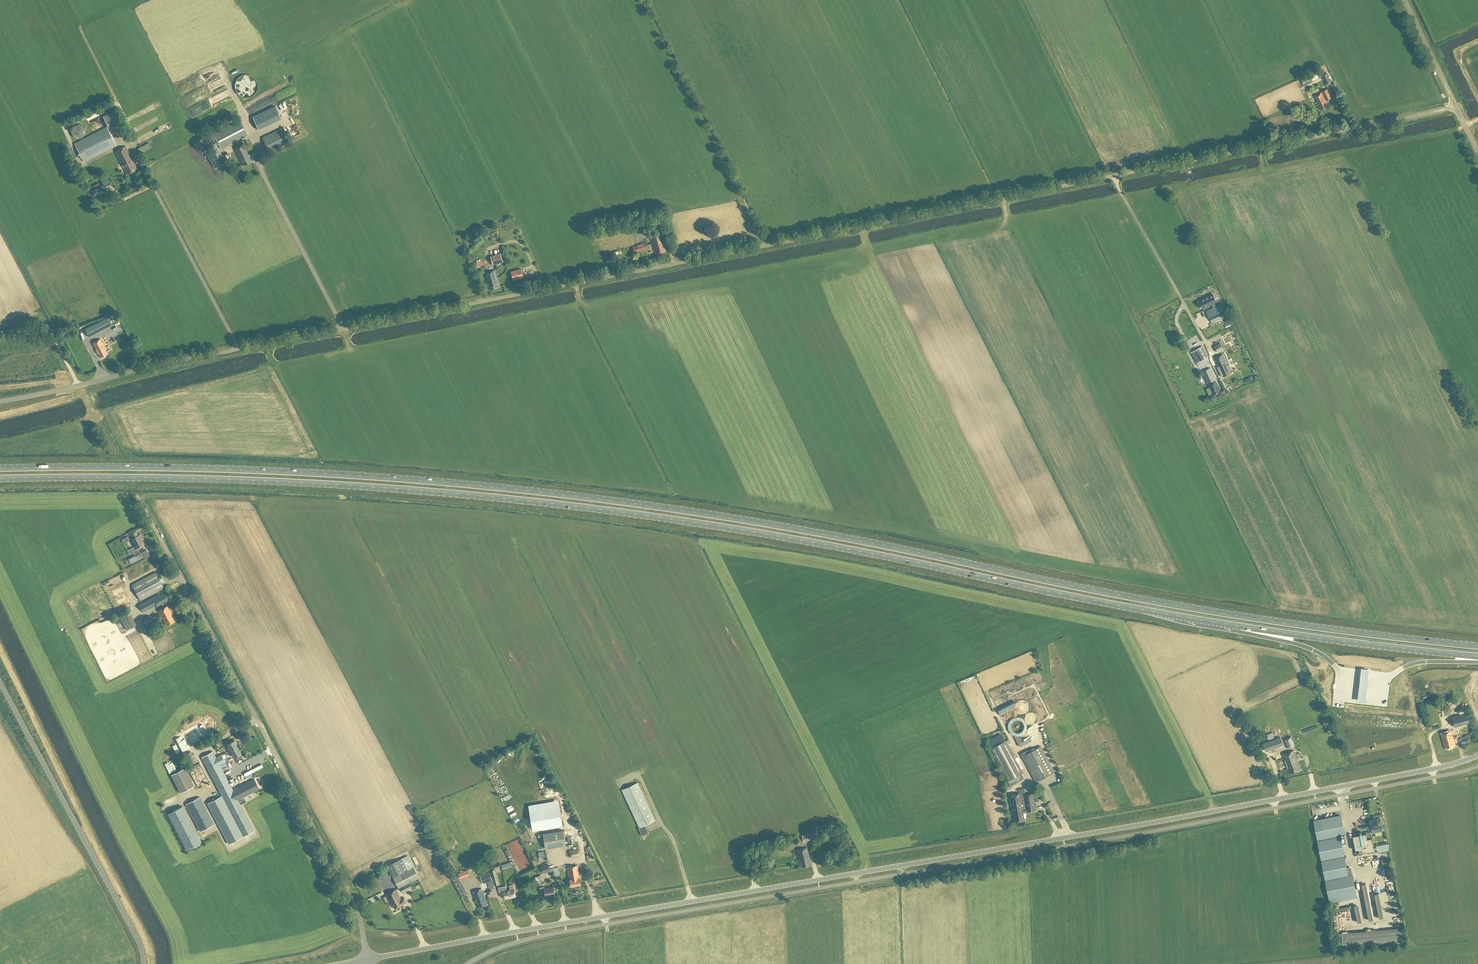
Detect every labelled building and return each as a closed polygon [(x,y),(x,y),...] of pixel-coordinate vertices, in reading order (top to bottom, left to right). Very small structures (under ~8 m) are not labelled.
[(1327,74),(1323,75),(1320,68),(1317,70),(1320,77),(1322,76),(1326,85),(1331,82),(1327,74)] [(1316,72),(1300,80),(1302,84),(1312,79),(1312,81),(1319,78),(1316,72)] [(241,96),(244,97),(247,98),(250,97),(253,95),(256,93),(257,90),(258,87),(257,83),(256,80),(254,78),(251,76),(248,75),(245,75),(242,76),(239,78),(237,80),(235,83),(235,86),(235,89),(236,92),(238,94),(241,96)] [(215,90),(224,85),(221,79),(212,83),(215,90)] [(1328,89),(1314,96),(1321,110),(1328,107),(1325,100),(1332,97),(1328,89)] [(204,101),(204,99),(196,102),(205,102),(196,106),(196,102),(193,102),(188,104),(189,109),(190,109),(193,108),(193,112),(198,111),(223,101),(222,94),(220,94),(214,96),(206,97),(207,99),(207,100),(204,101)] [(123,121),(117,109),(103,117),(109,128),(123,121)] [(214,135),(209,137),(213,144),(216,143),(217,144),(218,144),(221,149),(248,135),(240,121),(214,135)] [(85,134),(85,132),(85,130),(84,128),(82,126),(80,125),(78,125),(76,125),(74,126),(73,128),(72,130),(72,132),(72,134),(73,136),(74,137),(76,138),(78,138),(80,138),(82,137),(84,136),(85,134)] [(107,127),(75,144),(84,162),(116,145),(107,127)] [(267,150),(287,142),(282,129),(262,137),(267,150)] [(149,143),(138,149),(140,153),(151,148),(149,143)] [(205,151),(215,168),(226,162),(215,145),(205,151)] [(234,149),(243,166),(252,161),(243,145),(234,149)] [(115,152),(125,171),(127,175),(137,170),(126,146),(115,152)] [(108,175),(101,179),(104,186),(112,182),(108,175)] [(94,189),(91,190),(93,193),(95,197),(103,193),(100,185),(99,184),(99,183),(93,186),(94,189)] [(651,237),(656,255),(667,252),(661,233),(651,237)] [(634,253),(649,249),(647,243),(633,247),(634,253)] [(502,261),(500,253),(491,256),(493,264),(502,261)] [(523,276),(520,269),(511,272),(513,279),(523,276)] [(500,287),(496,276),(494,270),(485,273),(490,290),(500,287)] [(1213,294),(1201,300),(1205,307),(1212,304),(1214,308),(1216,307),(1214,303),(1217,302),(1215,298),(1213,294)] [(1214,308),(1206,312),(1212,323),(1228,315),(1222,304),(1216,307),(1214,308)] [(111,325),(107,318),(85,329),(86,332),(89,337),(111,325)] [(1190,338),(1195,336),(1188,323),(1183,325),(1185,329),(1190,338)] [(114,333),(106,337),(112,349),(120,345),(114,333)] [(92,343),(98,354),(99,354),(101,358),(108,354),(105,348),(101,339),(92,343)] [(1224,349),(1221,343),(1214,346),(1217,352),(1224,349)] [(1202,346),(1191,353),(1197,363),(1205,359),(1208,357),(1202,346)] [(1244,347),(1234,352),(1237,357),(1247,352),(1244,347)] [(1223,355),(1214,359),(1218,367),(1217,367),(1222,377),(1222,376),(1223,377),(1232,373),(1231,372),(1232,372),(1228,365),(1223,355)] [(1210,369),(1202,373),(1204,376),(1208,384),(1210,383),(1210,384),(1209,385),(1210,387),(1206,389),(1209,396),(1213,394),(1213,395),(1221,391),(1216,382),(1214,382),(1214,381),(1216,380),(1210,369)] [(136,532),(131,534),(133,539),(131,540),(136,548),(144,544),(139,535),(138,536),(136,532)] [(141,552),(128,559),(131,564),(144,557),(141,552)] [(156,573),(132,585),(141,600),(164,588),(156,573)] [(166,590),(139,604),(143,612),(170,598),(166,590)] [(172,615),(167,606),(158,611),(162,620),(163,619),(167,626),(175,622),(171,615),(172,615)] [(119,616),(126,630),(136,625),(129,611),(119,616)] [(145,624),(149,626),(154,624),(154,618),(149,616),(144,618),(145,624)] [(1369,668),(1361,667),(1357,700),(1365,701),(1369,668)] [(1456,702),(1451,700),(1449,699),(1446,703),(1448,705),(1450,709),(1455,708),(1456,702)] [(998,712),(1000,717),(1017,709),(1014,704),(998,712)] [(1457,714),(1452,716),(1455,727),(1461,725),(1457,714)] [(1451,731),(1440,734),(1445,749),(1455,745),(1451,731)] [(993,748),(1006,741),(1003,735),(989,742),(993,748)] [(1462,738),(1462,737),(1461,737),(1461,738),(1459,739),(1461,746),(1475,742),(1473,735),(1462,738)] [(1288,748),(1294,746),(1291,736),(1284,739),(1288,748)] [(1029,738),(1019,743),(1021,746),(1031,742),(1029,738)] [(234,740),(227,744),(225,745),(227,747),(228,746),(230,750),(237,747),(234,740)] [(1008,781),(1023,773),(1006,741),(993,748),(991,749),(1008,781)] [(1284,749),(1282,745),(1275,748),(1274,744),(1270,746),(1273,753),(1284,749)] [(1041,746),(1022,756),(1036,782),(1054,772),(1041,746)] [(230,750),(228,752),(229,754),(232,752),(234,757),(241,754),(237,747),(230,750)] [(1283,755),(1289,774),(1301,770),(1294,751),(1283,755)] [(197,761),(194,754),(192,755),(191,752),(185,755),(190,765),(197,761)] [(216,757),(213,752),(202,758),(222,796),(243,836),(254,831),(240,805),(246,802),(244,797),(259,789),(254,779),(233,790),(220,765),(216,757)] [(194,786),(184,767),(171,774),(180,793),(194,786)] [(648,833),(645,825),(655,820),(638,783),(621,790),(642,836),(648,833)] [(1019,793),(1009,795),(1009,796),(1012,815),(1013,815),(1014,823),(1024,821),(1025,821),(1023,813),(1037,810),(1034,793),(1026,794),(1026,795),(1021,796),(1021,794),(1019,794),(1019,793)] [(222,796),(208,803),(229,844),(243,836),(222,796)] [(214,824),(200,797),(186,804),(201,832),(214,824)] [(559,801),(529,805),(533,830),(563,826),(559,801)] [(201,842),(182,806),(168,814),(187,850),(201,842)] [(1342,817),(1314,822),(1330,901),(1357,896),(1353,875),(1348,876),(1342,841),(1346,841),(1345,835),(1342,817)] [(1372,833),(1376,832),(1375,829),(1383,828),(1381,818),(1370,820),(1372,829),(1372,833)] [(566,845),(563,830),(543,834),(546,849),(566,845)] [(801,833),(804,842),(812,840),(810,834),(813,833),(812,830),(801,833)] [(1357,854),(1375,850),(1371,832),(1366,833),(1362,834),(1362,833),(1362,832),(1361,832),(1360,831),(1360,832),(1359,832),(1359,833),(1359,835),(1353,836),(1356,850),(1357,854)] [(1389,844),(1385,844),(1376,846),(1376,847),(1377,850),(1377,853),(1389,850),(1388,847),(1389,847),(1389,844)] [(802,867),(812,864),(807,847),(797,850),(802,867)] [(411,864),(407,856),(387,866),(393,877),(408,870),(393,878),(399,889),(400,888),(403,893),(412,888),(410,883),(419,878),(411,864)] [(543,874),(551,871),(548,863),(540,866),(543,874)] [(580,878),(577,865),(568,867),(570,880),(571,886),(581,884),(580,878)] [(495,869),(490,870),(494,886),(499,885),(495,869)] [(383,877),(384,873),(380,870),(376,872),(376,877),(379,879),(383,877)] [(492,880),(489,873),(480,876),(483,884),(492,880)] [(511,890),(507,890),(506,886),(499,887),(500,896),(505,896),(505,899),(509,898),(516,897),(514,885),(510,886),(511,890)] [(554,887),(544,888),(544,887),(540,888),(541,892),(545,891),(545,896),(555,894),(554,887)] [(479,908),(488,905),(482,889),(472,893),(479,908)] [(397,890),(387,895),(392,906),(393,905),(395,909),(403,905),(407,903),(405,898),(402,900),(397,890)]
